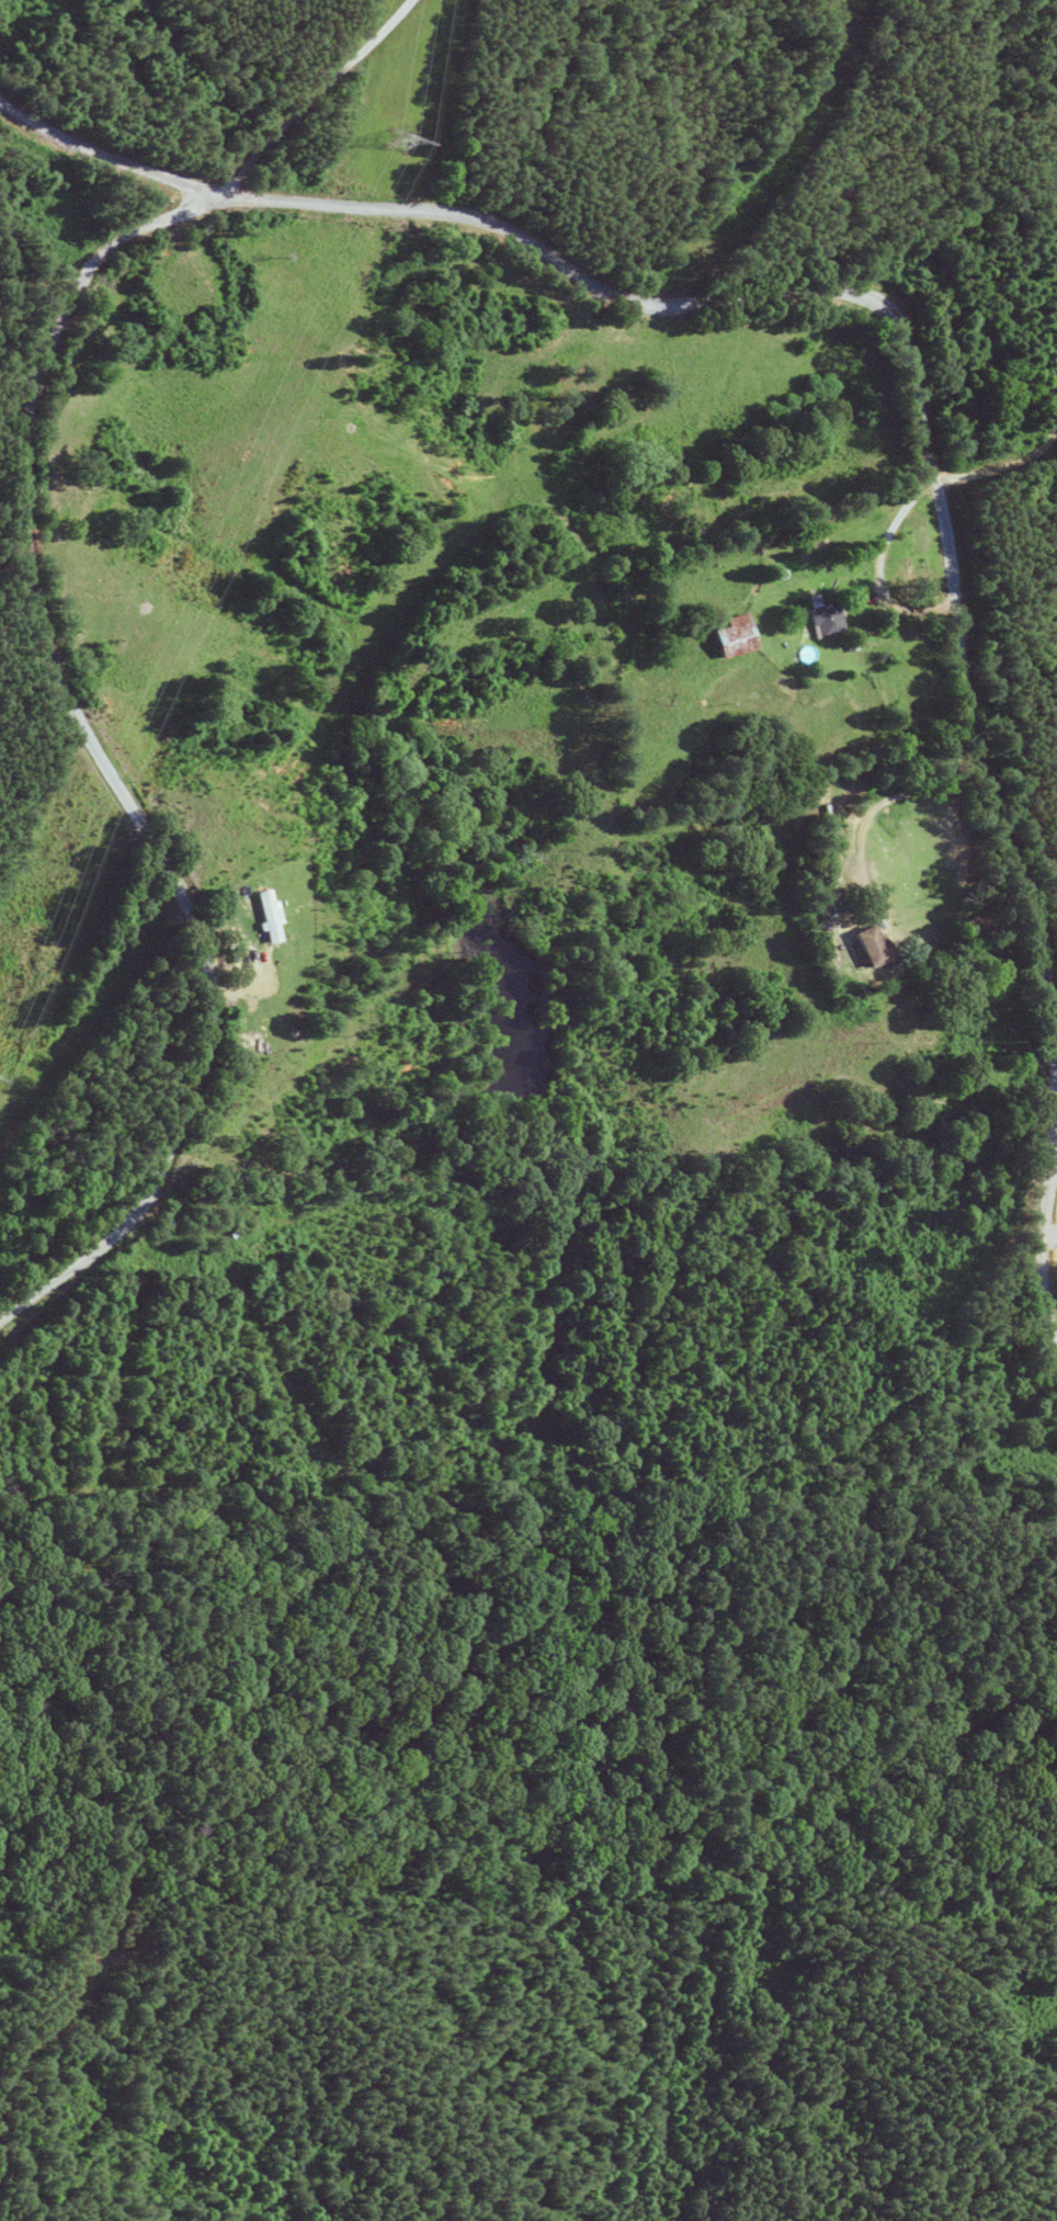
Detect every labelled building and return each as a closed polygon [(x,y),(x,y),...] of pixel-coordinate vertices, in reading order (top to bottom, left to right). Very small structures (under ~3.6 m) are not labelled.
[(812,639),(839,631),(830,603),(803,611),(812,639)] [(750,651),(742,614),(720,619),(722,627),(708,631),(714,659),(750,651)] [(279,931),(274,889),(251,892),(257,934),(279,931)] [(848,933),(864,968),(885,958),(869,923),(848,933)]
